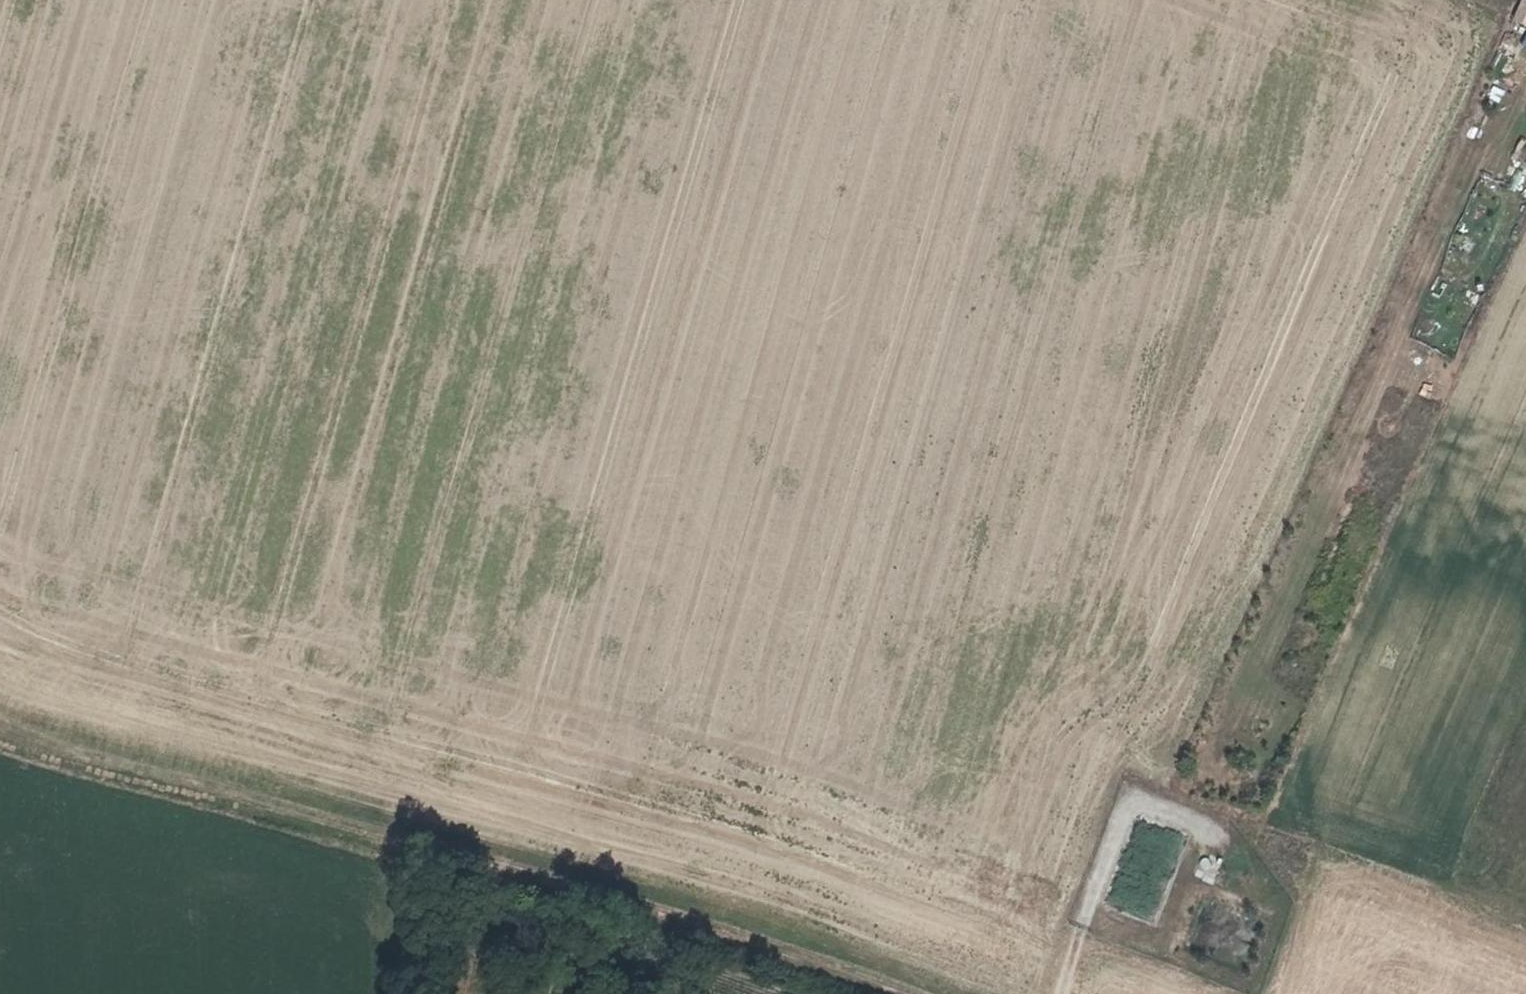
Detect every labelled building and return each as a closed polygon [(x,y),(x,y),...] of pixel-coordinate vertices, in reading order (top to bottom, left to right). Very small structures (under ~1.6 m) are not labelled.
[(1511,18),(1525,25),(1525,0),(1520,0),(1511,18)]
